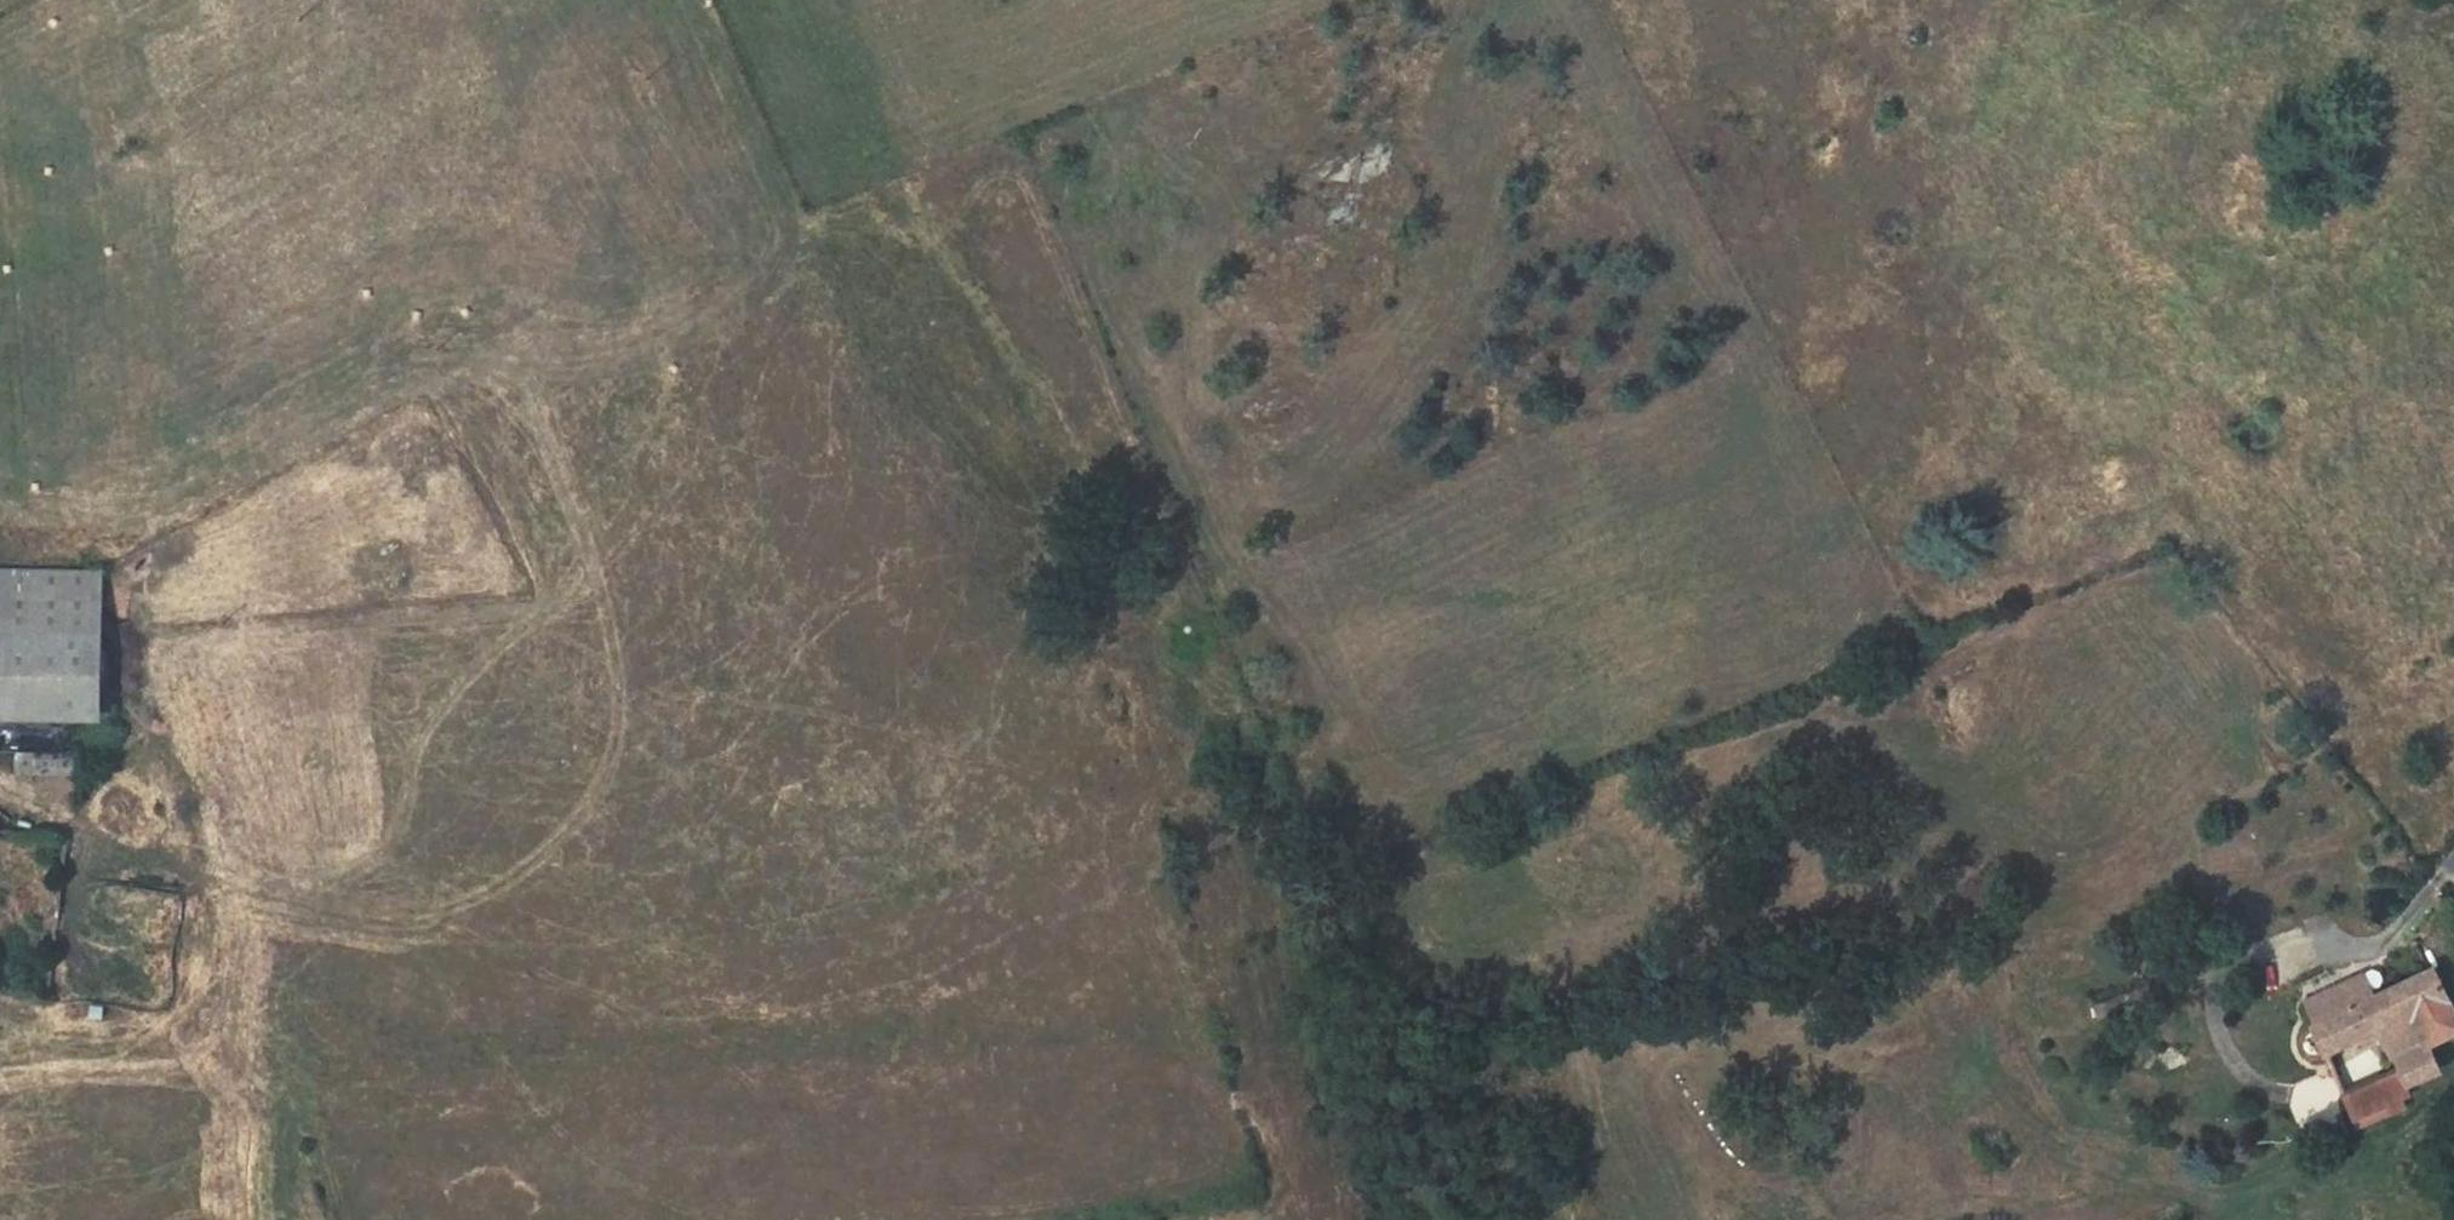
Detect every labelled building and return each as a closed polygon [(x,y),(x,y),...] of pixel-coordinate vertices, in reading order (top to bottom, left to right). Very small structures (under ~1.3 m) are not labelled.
[(90,578),(58,579),(64,718),(96,716),(90,578)] [(0,580),(0,721),(64,718),(58,579),(0,580)] [(2449,998),(2450,997),(2434,966),(2428,971),(2374,998),(2317,1026),(2314,1028),(2328,1054),(2388,1028),(2398,1049),(2427,1038),(2419,1011),(2449,998)] [(2363,975),(2305,1003),(2317,1026),(2374,998),(2363,975)] [(2453,1028),(2453,1004),(2450,997),(2449,998),(2419,1011),(2427,1038),(2453,1028)] [(2406,1067),(2345,1091),(2355,1116),(2415,1090),(2406,1067)]
